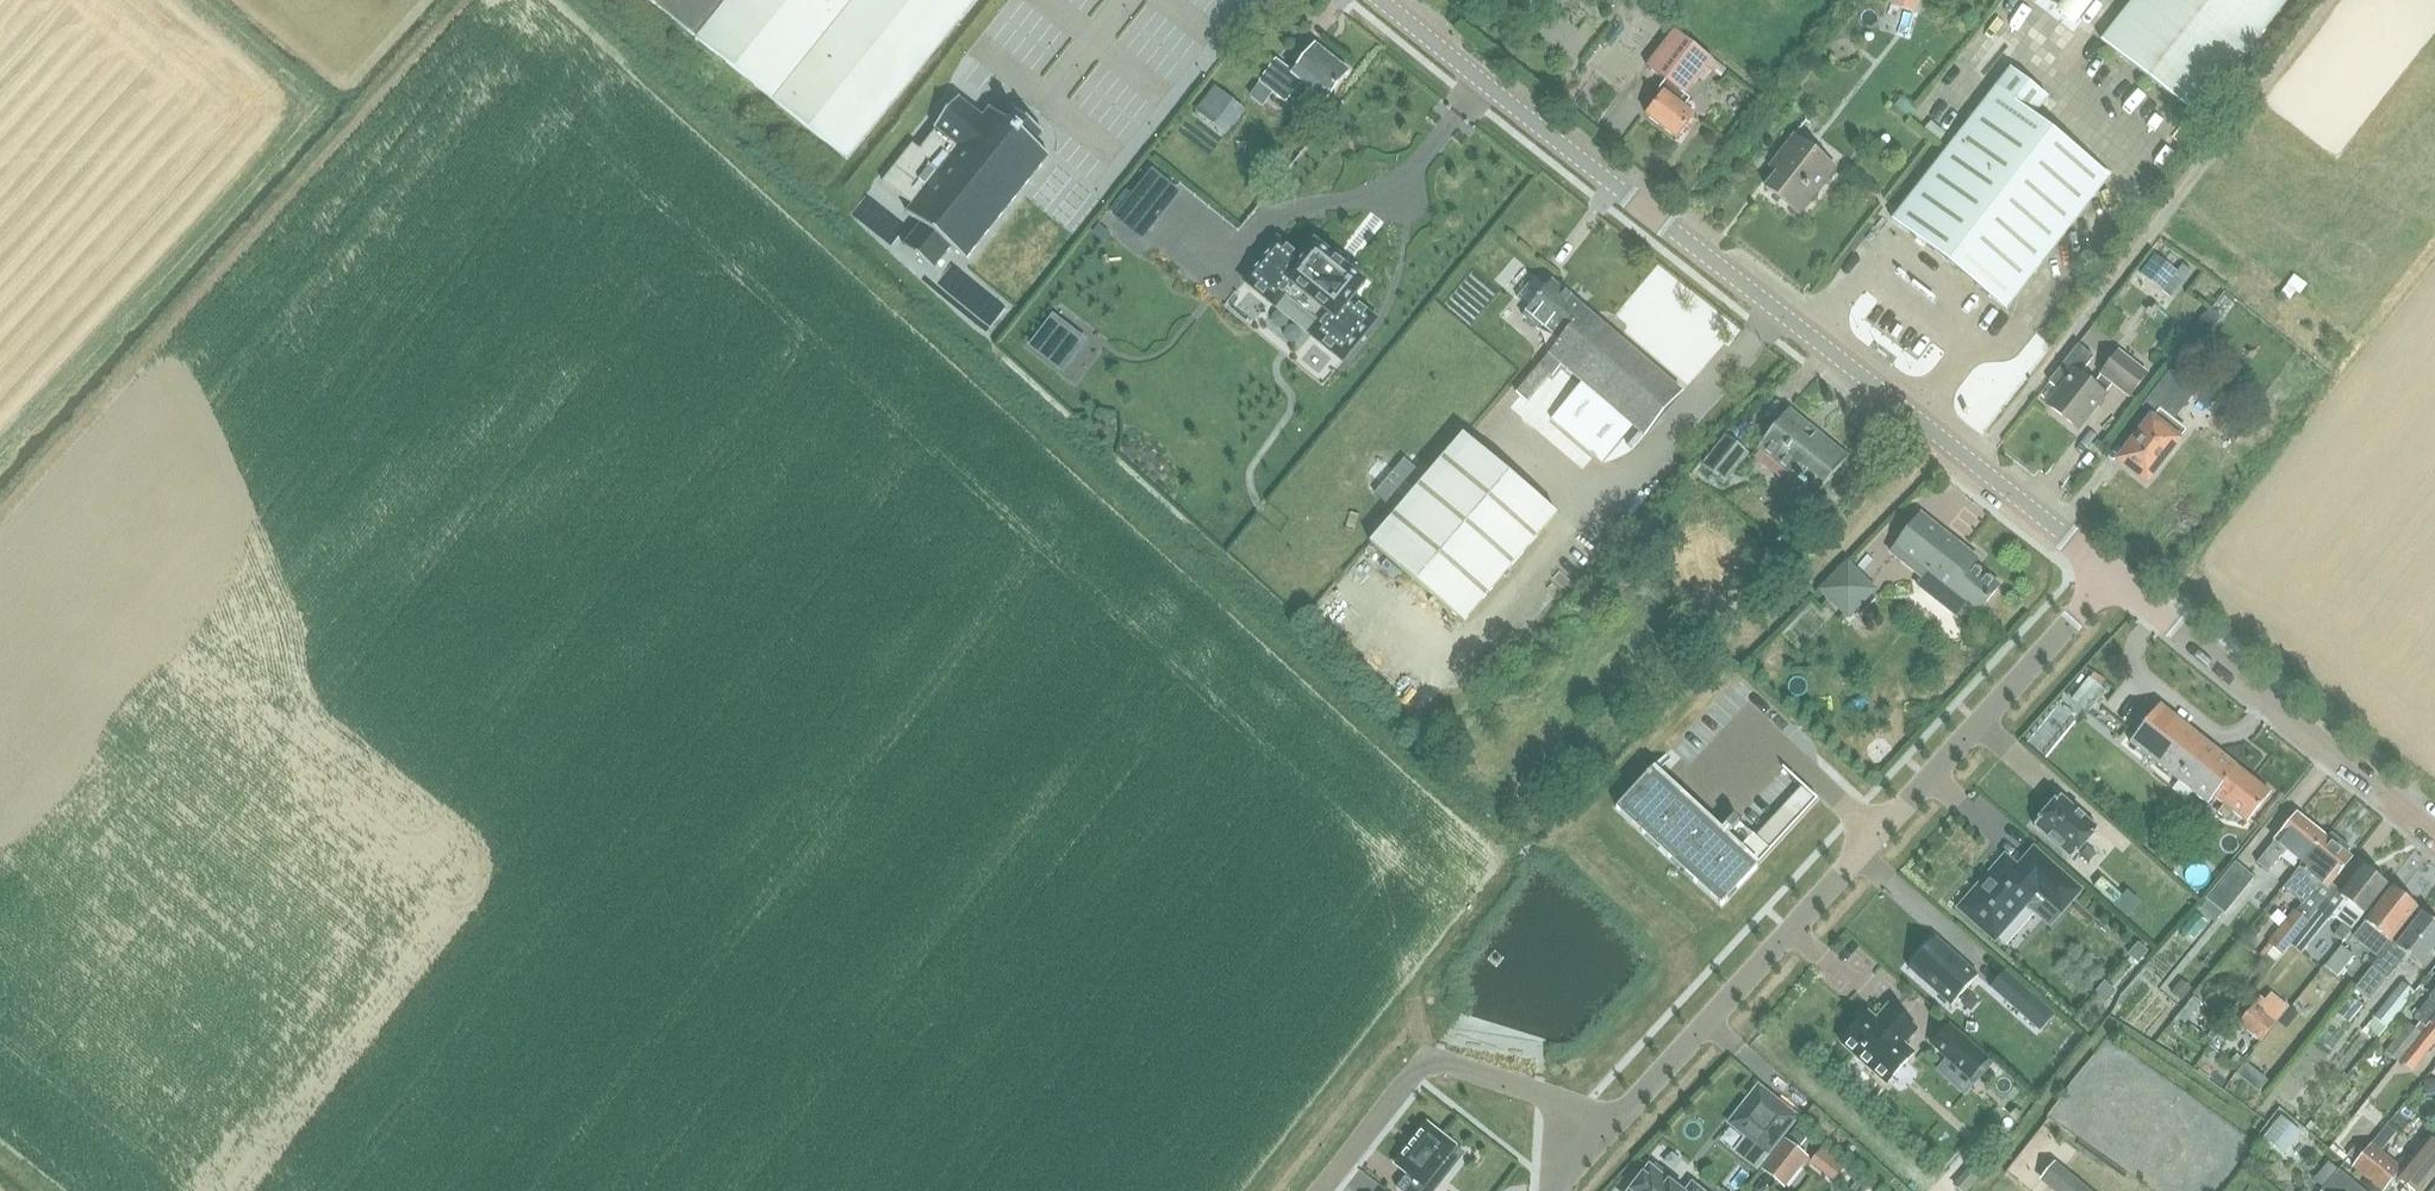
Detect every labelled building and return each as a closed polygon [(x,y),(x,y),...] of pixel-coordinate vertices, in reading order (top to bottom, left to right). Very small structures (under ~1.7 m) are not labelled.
[(977,0),(649,0),(848,160),(977,0)] [(2198,116),(2289,0),(2136,0),(2103,41),(2198,116)] [(2077,4),(2061,25),(2072,33),(2088,12),(2077,4)] [(1708,67),(1713,61),(1677,33),(1647,70),(1666,85),(1659,94),(1663,97),(1648,116),(1677,139),(1695,117),(1684,109),(1690,101),(1685,96),(1708,67)] [(1277,61),(1261,84),(1286,104),(1303,83),(1312,90),(1303,101),(1318,113),(1326,102),(1349,73),(1316,47),(1294,75),(1277,61)] [(1713,61),(1708,67),(1721,77),(1725,71),(1713,61)] [(2007,310),(2110,177),(2034,118),(2049,99),(2012,70),(1893,221),(2007,310)] [(1227,135),(1245,112),(1222,94),(1203,117),(1227,135)] [(1902,97),(1895,106),(1911,119),(1918,109),(1902,97)] [(914,146),(884,183),(914,207),(908,214),(922,226),(905,248),(934,272),(952,250),(966,261),(1050,157),(1035,145),(1044,134),(1029,123),(1015,111),(1006,122),(991,110),(984,119),(959,100),(936,129),(938,131),(921,152),(914,146)] [(1932,121),(1925,129),(1939,141),(1946,132),(1932,121)] [(1801,215),(1836,170),(1794,137),(1775,162),(1782,168),(1766,188),(1801,215)] [(1153,173),(1117,219),(1142,239),(1179,193),(1153,173)] [(1098,225),(1091,234),(1102,243),(1109,234),(1098,225)] [(1278,240),(1244,281),(1271,302),(1280,290),(1328,328),(1318,340),(1343,362),(1377,321),(1353,301),(1366,284),(1347,270),(1351,264),(1338,254),(1334,259),(1316,243),(1302,260),(1278,240)] [(1495,251),(1485,263),(1477,257),(1465,272),(1501,303),(1508,295),(1499,287),(1515,268),(1495,251)] [(2155,256),(2141,274),(2163,291),(2177,273),(2155,256)] [(1553,282),(1548,288),(1535,277),(1518,298),(1531,308),(1524,317),(1540,331),(1544,326),(1562,341),(1551,355),(1584,383),(1554,419),(1605,462),(1636,426),(1646,435),(1683,391),(1553,282)] [(2287,287),(2281,294),(2289,300),(2295,293),(2287,287)] [(1054,318),(1031,347),(1062,372),(1085,342),(1054,318)] [(2209,318),(2199,331),(2206,337),(2216,324),(2209,318)] [(2130,397),(2148,374),(2119,352),(2102,375),(2093,386),(2080,376),(2095,358),(2079,345),(2050,383),(2061,392),(2050,407),(2080,430),(2106,396),(2105,395),(2114,384),(2130,397)] [(2127,457),(2133,462),(2132,469),(2142,477),(2148,474),(2150,476),(2176,443),(2175,442),(2183,433),(2167,420),(2170,416),(2172,418),(2195,389),(2194,388),(2207,372),(2187,356),(2147,407),(2159,416),(2156,420),(2127,457)] [(1540,367),(1518,393),(1528,402),(1550,376),(1540,367)] [(1820,499),(1852,459),(1790,410),(1759,451),(1820,499)] [(1480,438),(1475,444),(1467,436),(1374,546),(1468,624),(1560,515),(1492,458),(1497,452),(1480,438)] [(1727,484),(1751,454),(1728,436),(1704,467),(1727,484)] [(1404,458),(1376,494),(1399,512),(1427,477),(1404,458)] [(1926,593),(1959,619),(1965,611),(1974,619),(2000,586),(1959,554),(1964,548),(1922,515),(1891,554),(1932,585),(1926,593)] [(1858,606),(1835,585),(1826,595),(1849,616),(1858,606)] [(2089,677),(2072,699),(2089,712),(2106,690),(2089,677)] [(2246,824),(2270,795),(2159,707),(2130,743),(2207,805),(2213,798),(2224,807),(2218,814),(2227,820),(2232,813),(2246,824)] [(1644,771),(1611,808),(1636,831),(1670,795),(1644,771)] [(1793,790),(1786,798),(1796,808),(1803,799),(1793,790)] [(1670,795),(1636,831),(1661,854),(1694,817),(1670,795)] [(1786,798),(1778,806),(1789,816),(1796,808),(1786,798)] [(2100,831),(2063,798),(2038,826),(2075,860),(2100,831)] [(1778,806),(1771,814),(1781,824),(1789,816),(1778,806)] [(1771,814),(1764,822),(1774,832),(1781,824),(1771,814)] [(1723,815),(1716,823),(1718,825),(1719,824),(1723,827),(1722,828),(1723,829),(1730,821),(1723,815)] [(2302,865),(2324,837),(2297,815),(2257,864),(2267,872),(2276,860),(2278,862),(2286,852),(2302,865)] [(1694,817),(1661,854),(1686,877),(1719,840),(1694,817)] [(1764,822),(1756,831),(1766,840),(1774,832),(1764,822)] [(1756,831),(1749,839),(1759,848),(1766,840),(1756,831)] [(2294,876),(2282,890),(2283,891),(2286,887),(2304,902),(2301,906),(2302,906),(2314,892),(2315,894),(2324,883),(2329,887),(2349,862),(2351,860),(2339,849),(2341,846),(2329,836),(2327,840),(2324,837),(2302,865),(2294,876)] [(1749,839),(1742,846),(1752,856),(1759,848),(1749,839)] [(1719,840),(1686,877),(1712,900),(1745,864),(1735,854),(1719,840)] [(1742,846),(1735,854),(1745,864),(1752,856),(1742,846)] [(1978,891),(1961,909),(1995,939),(2027,903),(2050,923),(2079,891),(2035,852),(2018,870),(2006,859),(1989,878),(1989,882),(1982,890),(1978,891)] [(2236,862),(2213,892),(2214,893),(2208,900),(2224,913),(2230,905),(2233,908),(2256,878),(2236,862)] [(2341,942),(2385,887),(2363,869),(2340,898),(2344,901),(2332,916),(2343,924),(2334,936),(2341,942)] [(2366,922),(2354,936),(2378,956),(2415,910),(2412,908),(2411,902),(2406,898),(2400,898),(2390,890),(2365,921),(2366,922)] [(2282,956),(2290,946),(2308,923),(2295,912),(2268,945),(2273,948),(2282,956)] [(2308,923),(2290,946),(2300,954),(2327,921),(2316,913),(2308,923)] [(2373,968),(2386,979),(2404,956),(2418,968),(2434,947),(2434,926),(2421,915),(2395,948),(2391,945),(2373,968)] [(1952,1007),(1979,977),(1936,939),(1909,969),(1952,1007)] [(2148,952),(2139,944),(2129,955),(2138,963),(2148,952)] [(2337,977),(2353,957),(2340,947),(2325,967),(2337,977)] [(2273,948),(2259,965),(2268,972),(2282,956),(2273,948)] [(2003,972),(1990,986),(2040,1031),(2053,1017),(2056,1013),(2006,969),(2003,972)] [(2141,1004),(2158,987),(2143,973),(2127,989),(2141,1004)] [(2182,980),(2172,992),(2182,1000),(2192,988),(2182,980)] [(2416,994),(2403,983),(2375,1019),(2386,1028),(2387,1029),(2416,994)] [(2430,1025),(2434,1018),(2434,991),(2414,1018),(2419,1022),(2418,1023),(2426,1029),(2430,1025)] [(2194,997),(2173,1024),(2181,1031),(2203,1004),(2194,997)] [(1869,1014),(1842,1044),(1886,1085),(1914,1055),(1904,1046),(1917,1032),(1890,1007),(1877,1021),(1869,1014)] [(2261,1044),(2275,1025),(2253,1007),(2238,1026),(2261,1044)] [(2375,1019),(2367,1028),(2379,1037),(2386,1028),(2375,1019)] [(1950,1026),(1932,1046),(1970,1080),(1988,1060),(1950,1026)] [(2397,1063),(2420,1035),(2409,1026),(2386,1054),(2397,1063)] [(2434,1045),(2434,1030),(2431,1026),(2412,1049),(2424,1059),(2434,1045)] [(2237,1055),(2230,1063),(2238,1070),(2245,1061),(2237,1055)] [(2354,1069),(2345,1080),(2353,1087),(2362,1076),(2354,1069)] [(1761,1088),(1732,1125),(1769,1154),(1784,1136),(1799,1117),(1761,1088)] [(2311,1120),(2290,1103),(2284,1110),(2305,1127),(2311,1120)] [(2284,1155),(2302,1134),(2281,1117),(2264,1138),(2284,1155)] [(2374,1120),(2366,1131),(2376,1139),(2385,1128),(2374,1120)] [(1407,1174),(1397,1187),(1402,1190),(1435,1190),(1442,1183),(1432,1175),(1457,1145),(1427,1123),(1394,1164),(1407,1174)] [(2370,1147),(2350,1170),(2375,1190),(2385,1190),(2400,1172),(2379,1155),(2397,1133),(2387,1126),(2385,1128),(2376,1139),(2370,1147)] [(2395,1181),(2408,1190),(2424,1190),(2434,1177),(2434,1146),(2428,1140),(2395,1181)] [(1763,1170),(1785,1188),(1808,1159),(1786,1141),(1763,1170)] [(2267,1155),(2253,1156),(2254,1170),(2269,1169),(2267,1155)] [(2056,1165),(2042,1181),(2054,1190),(2088,1190),(2056,1165)] [(1669,1184),(1672,1180),(1656,1167),(1653,1172),(1650,1170),(1633,1190),(1677,1190),(1669,1184)] [(1953,1184),(1961,1190),(1966,1190),(1979,1177),(1976,1174),(1968,1168),(1953,1184)] [(2337,1173),(2322,1190),(2359,1190),(2337,1173)]
